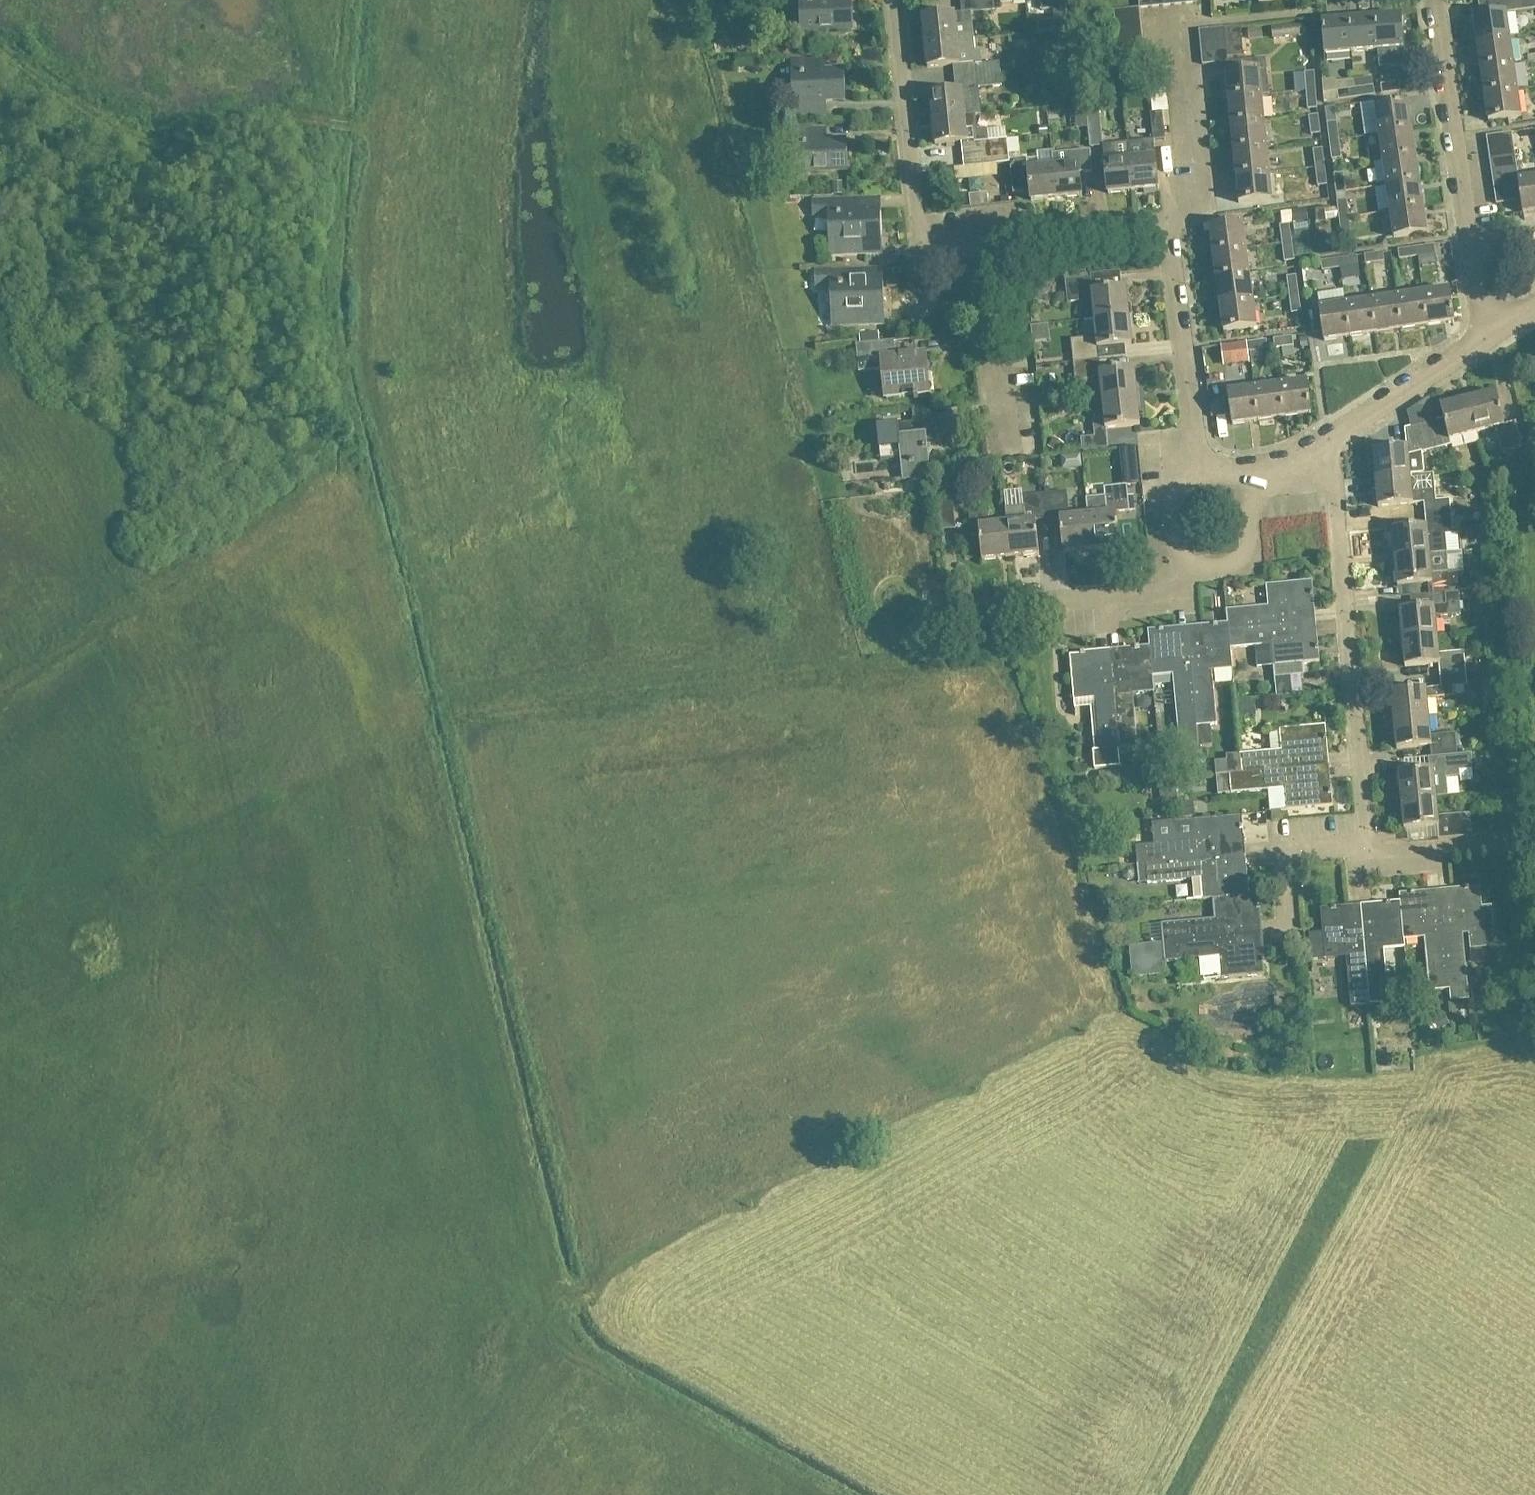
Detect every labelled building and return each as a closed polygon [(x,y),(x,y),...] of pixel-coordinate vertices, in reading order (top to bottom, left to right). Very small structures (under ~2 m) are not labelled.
[(803,31),(851,30),(851,29),(849,29),(848,3),(850,3),(850,2),(825,2),(825,0),(802,0),(803,31)] [(982,12),(981,0),(961,0),(962,14),(922,18),(925,43),(973,39),(970,13),(982,12)] [(982,12),(994,11),(993,0),(981,0),(982,12)] [(1041,12),(1053,11),(1054,33),(1066,32),(1064,0),(1041,0),(1041,12)] [(1148,0),(1136,0),(1137,10),(1138,11),(1149,10),(1148,0)] [(1160,0),(1148,0),(1149,10),(1161,9),(1160,0)] [(1172,0),(1160,0),(1161,9),(1173,7),(1172,0)] [(1480,17),(1492,15),(1489,0),(1478,0),(1480,17)] [(1501,0),(1489,0),(1492,15),(1503,13),(1501,0)] [(1513,0),(1501,0),(1503,13),(1506,13),(1514,12),(1513,0)] [(1524,0),(1513,0),(1514,12),(1526,11),(1524,0)] [(1526,11),(1534,9),(1534,0),(1524,0),(1526,11)] [(1139,21),(1138,11),(1137,10),(1112,13),(1113,24),(1139,21)] [(1510,39),(1506,13),(1503,13),(1492,15),(1480,17),(1473,18),(1477,44),(1510,39)] [(1401,16),(1375,18),(1377,51),(1379,68),(1405,66),(1404,49),(1401,16)] [(1351,53),(1377,51),(1375,18),(1349,20),(1351,53)] [(1349,20),(1322,22),(1325,55),(1351,53),(1349,20)] [(1139,21),(1113,24),(1115,35),(1141,32),(1139,21)] [(1224,29),(1228,59),(1243,57),(1240,27),(1224,29)] [(1200,43),(1226,41),(1224,29),(1199,31),(1200,43)] [(1141,32),(1115,35),(1116,46),(1142,44),(1141,32)] [(974,53),(973,39),(925,43),(927,69),(975,64),(976,77),(1000,75),(999,63),(982,65),(981,52),(974,53)] [(1480,70),(1514,65),(1510,39),(1477,44),(1480,70)] [(1200,43),(1201,54),(1227,51),(1226,41),(1200,43)] [(1142,44),(1116,46),(1117,57),(1143,54),(1142,44)] [(1202,66),(1203,66),(1228,63),(1227,51),(1201,54),(1202,66)] [(1143,54),(1117,57),(1118,68),(1144,65),(1143,54)] [(824,114),(821,114),(820,101),(843,100),(843,99),(841,99),(840,73),(842,73),(817,73),(817,61),(822,61),(822,60),(794,61),(795,116),(824,115),(824,114)] [(1226,73),(1228,100),(1262,96),(1260,78),(1267,77),(1265,60),(1244,62),(1244,71),(1226,72),(1226,73)] [(1144,65),(1118,68),(1120,79),(1145,76),(1144,65)] [(1484,96),(1517,91),(1514,65),(1480,70),(1484,96)] [(1305,92),(1315,91),(1314,73),(1304,74),(1305,92)] [(930,95),(933,120),(976,116),(981,115),(979,89),(1002,86),(1000,75),(976,77),(967,78),(968,91),(930,95)] [(1384,94),(1400,92),(1399,83),(1383,85),(1384,94)] [(1355,89),(1354,89),(1355,99),(1373,97),(1371,87),(1355,89)] [(1354,89),(1336,91),(1338,101),(1355,99),(1354,89)] [(1315,91),(1305,92),(1307,111),(1316,110),(1315,91)] [(1517,91),(1484,96),(1488,122),(1521,117),(1517,91)] [(1264,122),(1262,96),(1228,100),(1231,126),(1264,122)] [(1375,109),(1379,135),(1412,130),(1408,104),(1375,109)] [(1151,113),(1154,141),(1166,140),(1163,112),(1151,113)] [(976,116),(933,120),(935,145),(961,143),(983,141),(984,154),(962,156),(964,168),(1009,164),(1007,140),(989,142),(988,131),(978,132),(976,116)] [(1310,136),(1320,135),(1318,116),(1307,117),(1310,136)] [(1233,152),(1267,148),(1264,122),(1231,126),(1233,152)] [(1088,124),(1090,148),(1102,147),(1100,123),(1088,124)] [(1329,142),(1338,141),(1336,123),(1327,124),(1329,142)] [(1381,151),(1369,153),(1370,163),(1382,161),(1415,156),(1412,130),(1379,135),(1381,151)] [(825,131),(796,131),(797,172),(845,171),(845,170),(843,170),(842,144),(844,144),(844,143),(819,143),(819,132),(825,132),(825,131)] [(1486,137),(1488,149),(1513,145),(1511,133),(1486,137)] [(1338,141),(1329,142),(1331,160),(1340,159),(1338,141)] [(1128,144),(1133,192),(1158,189),(1153,142),(1128,144)] [(1133,192),(1128,144),(1103,146),(1107,194),(1133,192)] [(1488,149),(1489,160),(1515,156),(1513,145),(1488,149)] [(1269,174),(1267,148),(1233,152),(1236,177),(1269,174)] [(1322,150),(1312,151),(1314,164),(1314,169),(1324,168),(1322,150)] [(1053,167),(1056,199),(1081,196),(1079,174),(1092,173),(1090,151),(1052,155),(1053,167)] [(1382,161),(1386,187),(1419,182),(1415,156),(1382,161)] [(1489,160),(1491,171),(1516,167),(1515,156),(1489,160)] [(1031,202),(1056,199),(1053,167),(1039,169),(1038,161),(1015,163),(1010,169),(1013,195),(1030,193),(1031,202)] [(997,191),(996,167),(968,168),(969,192),(997,191)] [(1491,171),(1493,182),(1518,179),(1516,167),(1491,171)] [(1314,169),(1317,187),(1326,186),(1324,168),(1314,169)] [(1269,174),(1236,177),(1239,204),(1272,201),(1269,174)] [(1335,194),(1345,193),(1343,174),(1333,175),(1335,194)] [(1493,182),(1494,194),(1519,190),(1518,181),(1518,179),(1493,182)] [(1518,181),(1519,190),(1521,201),(1523,214),(1534,212),(1534,179),(1518,181)] [(1386,187),(1390,212),(1423,208),(1419,182),(1386,187)] [(1494,194),(1496,205),(1521,201),(1519,190),(1494,194)] [(831,255),(879,254),(879,252),(878,252),(877,241),(879,241),(879,240),(877,240),(877,214),(878,214),(878,213),(876,213),(876,201),(878,201),(878,200),(814,202),(814,216),(830,215),(831,255)] [(1339,220),(1348,219),(1346,200),(1336,201),(1339,220)] [(1427,234),(1423,208),(1390,212),(1394,239),(1427,234)] [(1348,219),(1339,220),(1341,238),(1350,237),(1348,219)] [(1209,228),(1213,254),(1246,250),(1242,223),(1209,228)] [(1281,245),(1291,243),(1288,225),(1279,226),(1281,245)] [(1283,263),(1293,262),(1291,243),(1281,245),(1283,263)] [(1416,248),(1417,257),(1435,255),(1434,245),(1416,248)] [(1417,257),(1416,248),(1398,250),(1399,260),(1417,257)] [(1213,254),(1216,280),(1249,276),(1246,250),(1213,254)] [(1365,265),(1384,262),(1382,253),(1364,256),(1365,265)] [(1338,259),(1340,269),(1358,266),(1356,256),(1338,259)] [(1340,269),(1338,259),(1320,262),(1322,271),(1340,269)] [(861,284),(861,272),(866,272),(866,271),(816,272),(816,286),(832,286),(834,326),(880,324),(879,311),(881,311),(881,310),(879,310),(879,284),(880,284),(880,283),(861,284)] [(1216,280),(1220,306),(1253,301),(1249,276),(1216,280)] [(1288,296),(1298,295),(1295,277),(1286,278),(1288,296)] [(1092,301),(1094,320),(1129,317),(1126,288),(1092,291),(1091,278),(1065,281),(1067,304),(1092,301)] [(1449,290),(1423,294),(1428,327),(1454,323),(1449,290)] [(1423,294),(1397,297),(1402,330),(1428,327),(1423,294)] [(1298,295),(1288,296),(1290,314),(1300,313),(1298,295)] [(1397,297),(1371,301),(1376,334),(1402,330),(1397,297)] [(1253,301),(1220,306),(1223,332),(1257,328),(1253,301)] [(1371,301),(1346,305),(1350,338),(1376,334),(1371,301)] [(1322,308),(1319,309),(1324,342),(1350,338),(1346,305),(1322,308)] [(1132,345),(1129,317),(1094,320),(1096,338),(1071,340),(1073,363),(1099,360),(1098,348),(1132,345)] [(860,345),(879,343),(878,333),(859,335),(860,345)] [(1274,350),(1292,347),(1291,338),(1273,340),(1274,350)] [(1247,343),(1249,353),(1267,351),(1265,341),(1247,343)] [(929,395),(925,354),(896,357),(894,342),(856,346),(858,373),(882,371),(885,400),(929,395)] [(1331,358),(1347,357),(1347,344),(1330,345),(1331,358)] [(1100,383),(1102,401),(1137,398),(1134,369),(1100,372),(1099,360),(1073,363),(1075,386),(1100,383)] [(1019,387),(1037,386),(1037,373),(1018,374),(1019,387)] [(1306,382),(1280,385),(1284,419),(1311,415),(1306,382)] [(1280,385),(1254,389),(1259,422),(1284,419),(1280,385)] [(1259,422),(1254,389),(1228,393),(1232,426),(1259,422)] [(1496,393),(1468,400),(1477,434),(1495,429),(1501,454),(1522,448),(1516,423),(1504,426),(1496,393)] [(1140,426),(1137,398),(1102,401),(1104,419),(1092,420),(1094,438),(1081,439),(1082,453),(1108,450),(1106,429),(1140,426)] [(1477,434),(1468,400),(1440,407),(1444,420),(1423,425),(1430,452),(1452,446),(1450,441),(1477,434)] [(930,409),(912,411),(913,423),(877,427),(880,462),(901,459),(903,481),(930,478),(926,436),(933,436),(932,422),(930,409)] [(1373,451),(1375,480),(1422,475),(1420,455),(1430,452),(1423,425),(1405,430),(1406,448),(1373,451)] [(1120,450),(1121,462),(1137,461),(1136,448),(1120,450)] [(1424,504),(1425,515),(1451,513),(1450,500),(1436,501),(1434,474),(1422,475),(1375,480),(1378,508),(1424,504)] [(1350,485),(1351,497),(1373,496),(1373,483),(1350,485)] [(1105,498),(1086,500),(1088,516),(1091,550),(1102,549),(1103,555),(1120,553),(1116,514),(1129,512),(1127,486),(1104,488),(1105,498)] [(1091,550),(1088,516),(1069,517),(1067,492),(1044,494),(1047,521),(1059,519),(1063,553),(1091,550)] [(1036,522),(1047,521),(1044,494),(1022,497),(1023,506),(1005,508),(1007,524),(1010,558),(1039,555),(1036,522)] [(941,531),(955,529),(952,503),(939,504),(941,531)] [(1477,522),(1476,507),(1453,509),(1454,524),(1477,522)] [(1453,535),(1451,513),(1425,515),(1426,527),(1392,530),(1395,559),(1446,554),(1444,536),(1453,535)] [(1010,558),(1007,524),(989,525),(988,514),(969,516),(970,528),(978,528),(982,561),(1010,558)] [(1448,573),(1446,554),(1395,559),(1397,587),(1431,584),(1432,596),(1458,594),(1456,572),(1448,573)] [(1226,611),(1227,624),(1228,624),(1228,630),(1291,625),(1290,611),(1315,609),(1312,582),(1266,586),(1268,607),(1226,611)] [(1400,611),(1402,639),(1437,636),(1435,618),(1460,615),(1458,594),(1432,596),(1433,608),(1400,611)] [(1319,663),(1316,622),(1291,625),(1228,630),(1230,650),(1255,647),(1257,668),(1274,667),(1275,679),(1291,677),(1303,676),(1302,664),(1319,663)] [(1228,630),(1228,624),(1227,624),(1203,626),(1205,650),(1190,652),(1197,728),(1217,726),(1212,672),(1214,672),(1232,671),(1230,650),(1228,630)] [(1149,647),(1150,647),(1152,678),(1172,676),(1177,729),(1180,763),(1200,761),(1197,728),(1190,652),(1177,653),(1174,629),(1148,631),(1149,647)] [(1439,655),(1437,636),(1402,639),(1405,668),(1439,665),(1440,677),(1466,674),(1464,652),(1439,655)] [(1154,694),(1152,678),(1150,647),(1149,647),(1126,649),(1123,650),(1125,679),(1112,681),(1119,751),(1138,749),(1133,695),(1154,694)] [(1112,681),(1110,651),(1081,654),(1081,655),(1070,656),(1074,701),(1095,699),(1100,752),(1093,753),(1094,770),(1120,768),(1119,751),(1112,681)] [(1391,693),(1394,721),(1429,718),(1427,700),(1454,697),(1453,688),(1467,687),(1466,674),(1440,677),(1441,688),(1391,693)] [(1275,679),(1276,696),(1292,695),(1291,677),(1275,679)] [(1430,747),(1431,759),(1457,756),(1455,734),(1430,737),(1429,718),(1394,721),(1396,750),(1430,747)] [(1241,774),(1303,769),(1302,755),(1328,753),(1325,726),(1279,730),(1281,751),(1239,755),(1241,774)] [(1432,770),(1399,773),(1401,802),(1436,799),(1435,783),(1434,780),(1446,779),(1459,778),(1458,773),(1472,772),(1471,755),(1457,756),(1431,759),(1432,770)] [(1229,775),(1229,776),(1216,778),(1217,796),(1231,795),(1284,790),(1286,811),(1332,807),(1330,780),(1305,782),(1303,769),(1241,774),(1229,775)] [(1438,817),(1436,799),(1401,802),(1404,830),(1438,827),(1439,840),(1465,838),(1463,815),(1438,817)] [(1242,816),(1172,822),(1174,843),(1136,847),(1138,866),(1217,859),(1216,846),(1244,843),(1242,816)] [(1249,896),(1245,856),(1217,859),(1138,866),(1139,885),(1201,880),(1203,900),(1213,899),(1249,896)] [(1469,1001),(1463,934),(1468,933),(1469,951),(1495,948),(1491,907),(1482,908),(1480,889),(1469,890),(1469,888),(1440,891),(1442,915),(1449,991),(1450,1003),(1469,1001)] [(1400,902),(1404,941),(1425,939),(1430,992),(1449,991),(1442,915),(1430,916),(1428,892),(1399,895),(1400,902)] [(1249,896),(1213,899),(1215,920),(1161,925),(1163,944),(1237,937),(1236,927),(1261,925),(1261,922),(1259,895),(1249,896)] [(1363,930),(1370,1006),(1389,1004),(1384,950),(1405,949),(1404,941),(1400,902),(1373,905),(1375,929),(1363,930)] [(1351,1007),(1370,1006),(1363,930),(1361,906),(1320,910),(1322,934),(1309,935),(1311,961),(1346,958),(1351,1007)] [(1164,961),(1164,963),(1202,960),(1204,981),(1220,980),(1264,976),(1263,964),(1265,964),(1263,947),(1238,949),(1237,937),(1163,944),(1164,961)]
